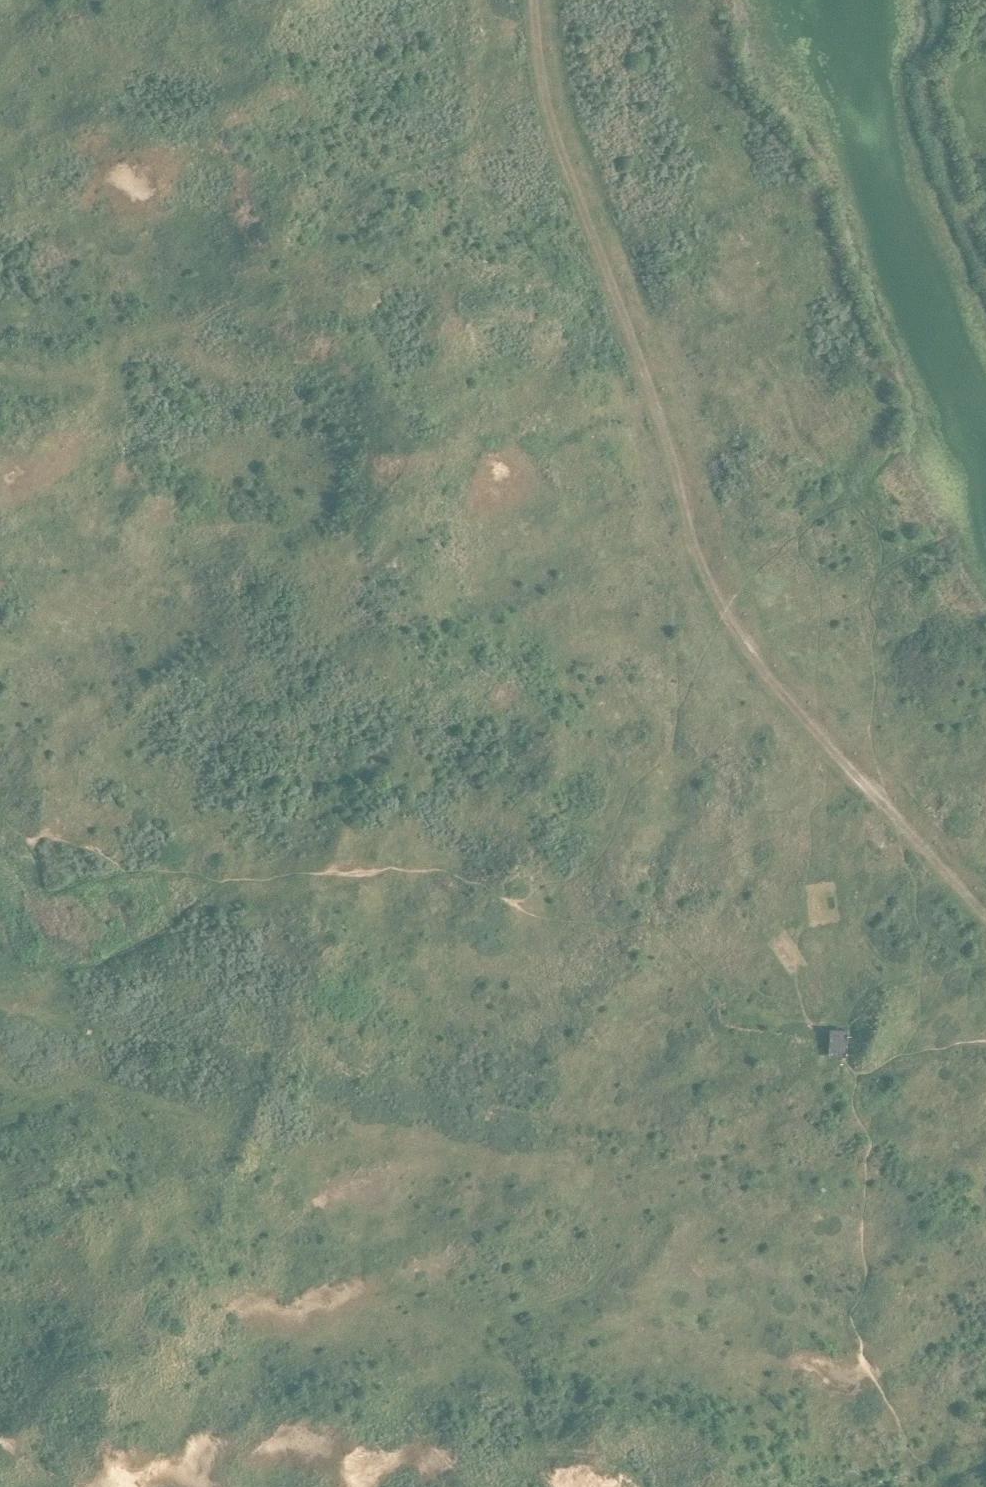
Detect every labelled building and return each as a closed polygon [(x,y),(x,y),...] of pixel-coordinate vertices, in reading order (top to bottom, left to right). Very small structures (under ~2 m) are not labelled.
[(828,1062),(845,1062),(847,1035),(829,1034),(828,1062)]
